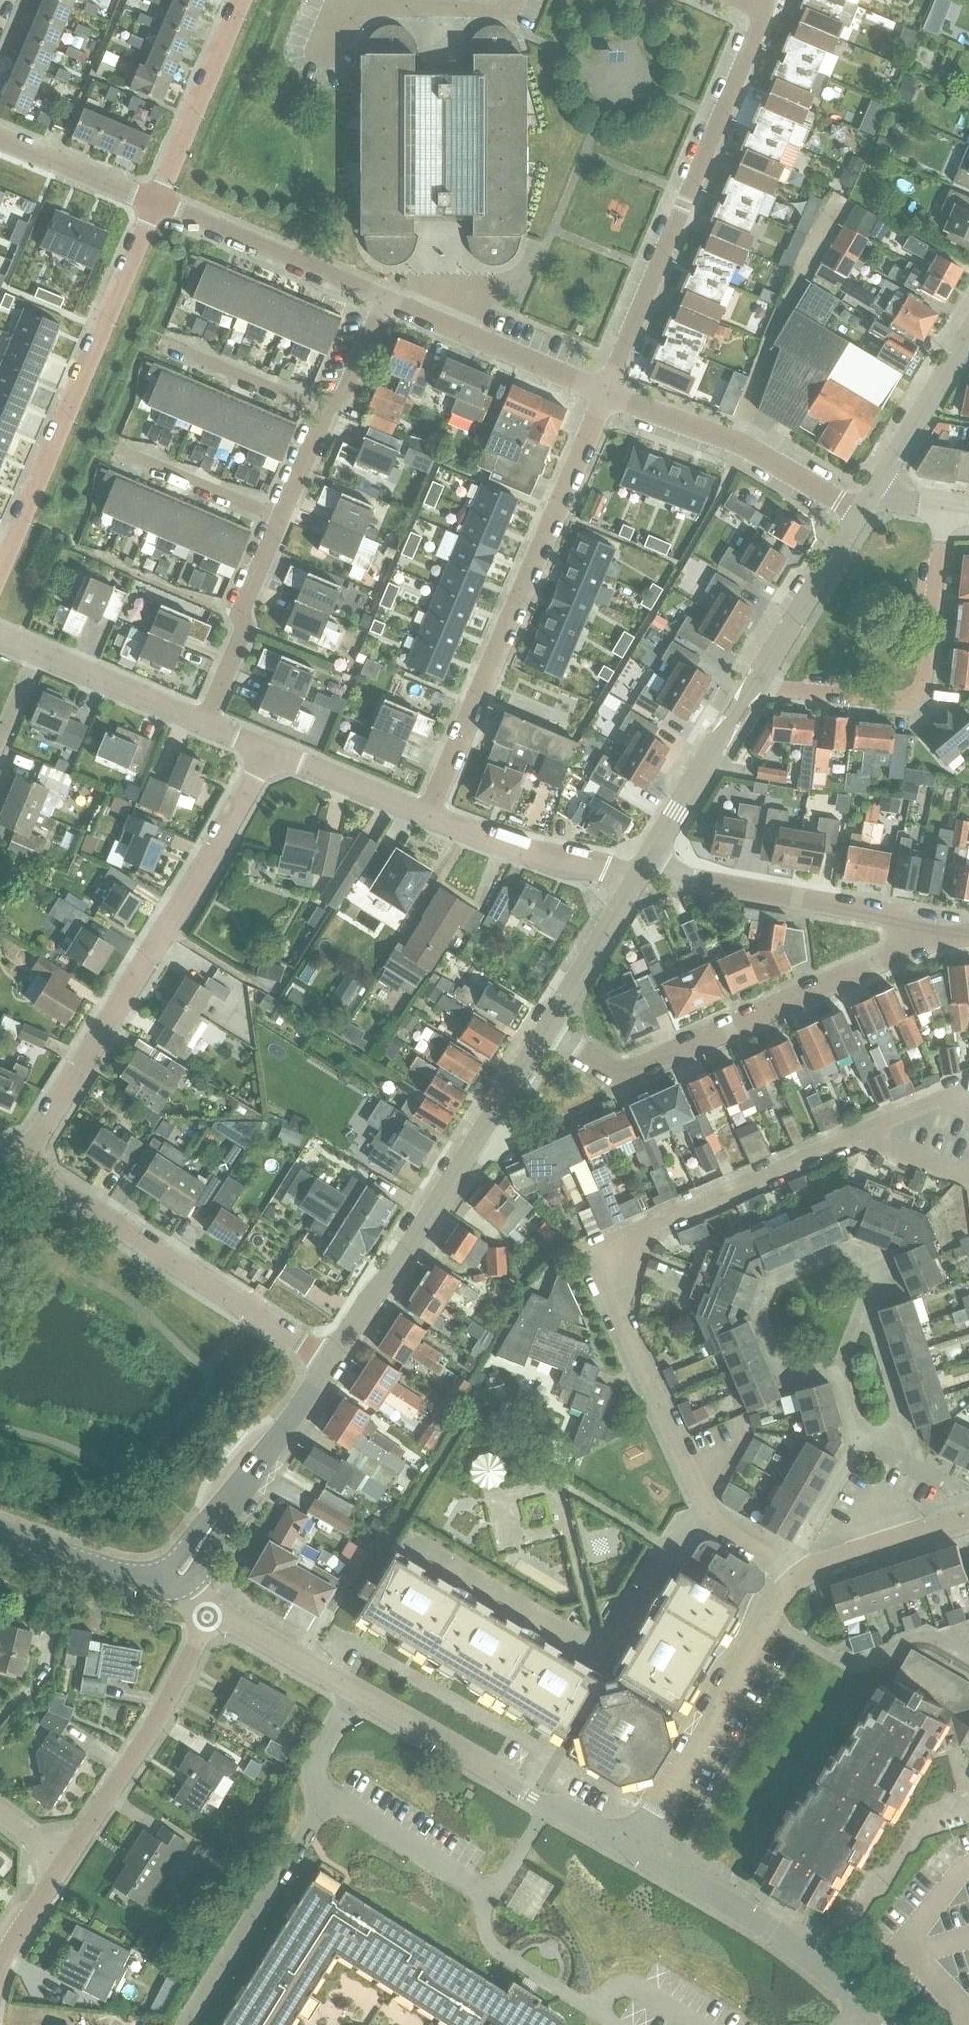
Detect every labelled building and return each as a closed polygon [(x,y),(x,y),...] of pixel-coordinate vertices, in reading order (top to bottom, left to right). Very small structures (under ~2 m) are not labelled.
[(33,14),(64,27),(73,5),(61,0),(39,0),(33,14)] [(173,2),(204,15),(210,0),(174,0),(173,2)] [(799,23),(837,39),(844,25),(838,22),(847,2),(843,0),(804,0),(800,8),(804,10),(799,23)] [(88,2),(84,11),(97,16),(100,8),(88,2)] [(173,2),(164,24),(194,37),(204,15),(173,2)] [(141,13),(137,22),(150,27),(154,18),(141,13)] [(33,14),(24,36),(54,49),(64,27),(33,14)] [(786,54),(784,59),(817,73),(825,52),(831,54),(837,39),(799,23),(794,36),(789,35),(782,52),(786,54)] [(78,24),(75,33),(87,39),(91,30),(78,24)] [(164,24),(155,46),(185,59),(194,37),(164,24)] [(467,236),(470,249),(471,251),(472,253),(473,255),(474,256),(475,258),(479,261),(483,263),(487,265),(489,265),(491,266),(495,266),(497,266),(500,265),(504,264),(508,262),(509,261),(511,260),(514,256),(515,255),(516,253),(517,251),(518,249),(521,237),(523,223),(523,69),(521,55),(522,55),(519,43),(518,41),(517,39),(516,37),(515,36),(513,34),(512,33),(510,31),(508,30),(506,29),(502,27),(500,27),(498,26),(496,26),(492,26),(489,26),(487,27),(485,28),(483,29),(481,30),(479,31),(478,32),(476,34),(475,36),(473,37),(472,39),(471,41),(470,43),(467,56),(473,57),(473,76),(413,76),(413,57),(419,56),(415,43),(414,41),(413,39),(412,37),(411,35),(409,33),(408,32),(406,30),(404,29),(400,27),(398,27),(396,26),(391,26),(389,26),(387,26),(385,27),(382,27),(380,28),(378,29),(375,32),(372,35),(370,37),(369,39),(368,41),(367,43),(364,55),(365,55),(363,69),(362,223),(364,237),(367,249),(368,251),(369,253),(370,254),(371,256),(373,258),(374,259),(378,262),(380,263),(382,264),(384,265),(386,265),(388,266),(393,266),(395,265),(397,265),(399,264),(401,263),(403,262),(405,261),(407,260),(409,258),(410,257),(412,255),(413,253),(414,251),(415,249),(418,236),(413,235),(413,216),(472,216),(472,235),(467,236)] [(132,35),(128,44),(140,50),(144,41),(145,40),(132,35)] [(24,36),(14,58),(45,71),(54,49),(24,36)] [(65,56),(78,60),(82,51),(69,46),(65,56)] [(155,46),(145,69),(176,82),(185,59),(155,46)] [(14,58),(5,80),(36,93),(45,71),(14,58)] [(775,81),(769,94),(807,110),(814,95),(820,98),(828,77),(817,73),(784,59),(782,64),(778,62),(770,79),(775,81)] [(176,82),(145,69),(140,66),(130,89),(166,104),(176,82)] [(56,77),(68,83),(72,74),(59,69),(56,77)] [(5,80),(0,92),(0,105),(26,116),(36,93),(5,80)] [(120,91),(111,87),(106,99),(115,103),(120,91)] [(51,91),(47,99),(59,105),(63,96),(51,91)] [(756,125),(754,130),(787,143),(796,123),(801,125),(807,110),(769,94),(764,107),(759,105),(753,121),(752,123),(756,125)] [(142,100),(133,96),(128,109),(137,112),(142,100)] [(150,118),(157,121),(158,122),(164,109),(155,105),(150,118)] [(71,140),(93,149),(105,119),(83,110),(71,140)] [(41,112),(38,121),(50,126),(52,121),(53,118),(41,112)] [(93,149),(116,159),(128,129),(105,119),(93,149)] [(128,129),(116,159),(139,169),(152,138),(128,129)] [(745,152),(739,165),(778,181),(784,166),(778,164),(787,143),(754,130),(752,135),(748,133),(740,150),(745,152)] [(962,160),(953,182),(968,189),(968,163),(962,160)] [(727,195),(724,200),(757,214),(766,194),(771,196),(778,181),(739,165),(734,178),(729,176),(722,194),(727,195)] [(952,216),(945,231),(948,233),(946,238),(968,250),(968,198),(950,189),(941,211),(952,216)] [(715,223),(710,236),(748,252),(754,237),(748,235),(757,214),(724,200),(722,205),(718,204),(711,221),(715,223)] [(845,226),(866,238),(878,218),(857,206),(845,226)] [(55,211),(40,246),(66,258),(82,222),(55,211)] [(18,220),(14,231),(24,235),(28,224),(18,220)] [(82,222),(66,258),(92,269),(108,233),(82,222)] [(833,245),(857,259),(868,240),(866,238),(845,226),(844,226),(833,245)] [(14,231),(9,242),(19,246),(24,235),(14,231)] [(697,266),(695,271),(727,285),(736,264),(742,267),(748,252),(710,236),(704,249),(700,247),(692,264),(697,266)] [(932,264),(927,272),(954,287),(963,271),(939,257),(926,250),(928,246),(910,236),(903,248),(932,264)] [(822,264),(846,278),(857,259),(833,245),(822,264)] [(778,264),(790,269),(794,258),(782,253),(778,264)] [(202,317),(209,320),(231,270),(199,256),(193,266),(203,273),(192,298),(207,304),(202,317)] [(822,264),(816,274),(838,287),(837,288),(844,292),(871,309),(874,305),(895,317),(889,326),(901,333),(899,336),(912,343),(916,336),(922,340),(930,327),(877,297),(851,281),(846,278),(822,264)] [(223,311),(237,317),(253,279),(231,270),(209,320),(218,324),(223,311)] [(685,294),(680,307),(718,323),(724,308),(719,306),(727,285),(695,271),(693,276),(688,274),(681,292),(685,294)] [(906,272),(900,283),(917,293),(927,299),(929,295),(944,304),(954,287),(927,272),(923,281),(909,273),(906,272)] [(246,335),(254,339),(275,288),(253,279),(237,317),(251,323),(246,335)] [(877,297),(930,327),(938,314),(927,308),(929,304),(887,281),(877,297)] [(812,285),(797,311),(824,327),(838,301),(812,285)] [(38,288),(34,297),(47,302),(51,293),(38,288)] [(267,330),(281,336),(297,298),(275,288),(254,339),(262,342),(267,330)] [(5,293),(0,306),(9,310),(15,297),(5,293)] [(51,293),(47,302),(60,308),(64,299),(51,293)] [(290,354),(298,357),(319,307),(297,298),(281,336),(295,342),(290,354)] [(319,307),(298,357),(306,361),(312,349),(326,355),(342,317),(319,307)] [(667,337),(665,342),(697,356),(706,335),(712,338),(718,323),(680,307),(674,320),(670,318),(662,335),(667,337)] [(24,310),(13,336),(49,351),(60,325),(24,310)] [(799,426),(820,438),(821,439),(829,426),(807,413),(849,343),(813,322),(793,310),(773,345),(780,347),(758,410),(795,431),(799,426)] [(16,320),(0,319),(0,330),(15,331),(16,320)] [(875,321),(869,331),(886,342),(875,359),(901,375),(918,347),(912,343),(899,336),(875,321)] [(578,324),(575,331),(581,334),(585,327),(578,324)] [(13,336),(2,361),(39,376),(49,351),(13,336)] [(393,434),(407,399),(409,394),(420,369),(427,352),(398,339),(384,372),(402,379),(395,394),(378,386),(364,421),(393,434)] [(697,356),(665,342),(663,347),(658,345),(651,363),(655,364),(650,378),(688,394),(694,379),(689,377),(697,356)] [(821,439),(820,438),(817,444),(846,460),(856,443),(859,444),(901,375),(875,359),(849,343),(807,413),(829,426),(821,439)] [(457,399),(469,370),(446,360),(439,377),(420,369),(409,394),(421,400),(427,386),(457,399)] [(0,367),(0,390),(28,402),(39,376),(2,361),(0,367)] [(157,424),(164,427),(185,376),(154,363),(148,373),(158,379),(147,405),(162,411),(157,424)] [(630,374),(649,377),(651,365),(632,363),(630,374)] [(739,405),(752,371),(742,367),(729,401),(739,405)] [(478,433),(489,438),(493,429),(504,404),(486,396),(493,380),(469,370),(457,399),(450,414),(474,424),(475,421),(482,424),(478,433)] [(178,418),(192,424),(207,386),(185,376),(164,427),(173,430),(178,418)] [(201,442),(209,446),(230,395),(207,386),(192,424),(206,430),(201,442)] [(511,387),(504,404),(493,429),(489,438),(477,466),(491,472),(489,478),(530,495),(539,474),(541,475),(545,466),(543,466),(566,410),(511,387)] [(17,428),(28,402),(0,390),(0,420),(17,428)] [(222,437),(236,443),(252,405),(230,395),(209,446),(217,449),(222,437)] [(245,461),(253,464),(274,414),(252,405),(236,443),(250,449),(245,461)] [(274,414),(253,464),(261,468),(266,455),(281,462),(297,424),(274,414)] [(6,453),(17,428),(0,420),(0,451),(6,453)] [(343,443),(336,460),(386,481),(398,454),(399,454),(400,453),(398,452),(403,442),(370,428),(365,438),(364,437),(363,439),(364,440),(360,450),(343,443)] [(952,483),(956,479),(961,451),(948,448),(951,432),(945,431),(919,472),(921,475),(952,483)] [(647,495),(660,458),(634,448),(632,452),(628,450),(624,462),(628,464),(620,485),(647,495)] [(968,481),(968,452),(961,451),(956,479),(957,479),(968,481)] [(673,505),(687,468),(660,458),(647,495),(673,505)] [(713,478),(687,468),(673,505),(700,515),(713,478)] [(111,530),(119,533),(140,483),(109,470),(103,480),(113,486),(102,512),(116,518),(111,530)] [(433,482),(428,493),(439,497),(444,486),(433,482)] [(133,525),(146,531),(162,493),(140,483),(119,533),(128,537),(133,525)] [(482,485),(471,510),(507,525),(518,500),(482,485)] [(329,520),(328,521),(364,536),(365,536),(363,535),(375,507),(325,486),(317,503),(334,511),(330,521),(329,520)] [(155,549),(163,552),(184,502),(162,493),(146,531),(161,537),(155,549)] [(428,493),(423,504),(434,509),(439,497),(428,493)] [(730,496),(724,507),(740,517),(748,522),(792,549),(797,541),(800,543),(807,532),(779,514),(774,522),(730,496)] [(177,543),(191,549),(207,511),(184,502),(163,552),(172,556),(177,543)] [(471,510),(460,536),(496,551),(507,525),(471,510)] [(200,568),(208,571),(229,521),(207,511),(191,549),(205,555),(200,568)] [(229,521),(208,571),(216,575),(221,562),(236,568),(252,530),(229,521)] [(364,536),(328,521),(328,522),(329,523),(317,550),(368,572),(375,554),(358,547),(363,537),(364,537),(364,536)] [(618,536),(630,541),(634,529),(623,524),(618,536)] [(411,532),(406,543),(417,548),(422,537),(411,532)] [(579,534),(568,561),(604,576),(615,550),(579,534)] [(655,551),(659,540),(648,535),(644,547),(655,551)] [(460,536),(449,562),(485,577),(496,551),(460,536)] [(746,583),(753,572),(769,583),(775,574),(776,575),(786,559),(752,538),(742,555),(729,547),(718,565),(746,583)] [(671,545),(659,540),(655,551),(666,556),(671,545)] [(406,543),(401,554),(413,559),(417,548),(406,543)] [(398,568),(420,576),(425,565),(403,556),(398,568)] [(593,601),(604,576),(568,561),(557,586),(593,601)] [(449,562),(439,587),(475,602),(485,577),(449,562)] [(295,600),(294,601),(331,616),(331,615),(330,615),(341,587),(291,566),(283,583),(301,590),(296,601),(295,600)] [(715,598),(708,611),(742,632),(749,620),(747,619),(753,610),(736,600),(742,590),(715,573),(704,591),(715,598)] [(53,621),(64,626),(62,630),(80,637),(91,611),(116,622),(128,594),(115,588),(115,587),(114,586),(113,587),(86,575),(71,610),(60,605),(53,621)] [(962,577),(959,597),(968,598),(968,578),(962,577)] [(389,583),(384,594),(396,599),(401,588),(389,583)] [(653,583),(646,594),(657,600),(663,590),(653,583)] [(593,601),(557,586),(547,612),(583,627),(593,601)] [(439,587),(428,613),(464,628),(475,602),(439,587)] [(384,594),(379,605),(391,610),(396,599),(384,594)] [(651,610),(657,600),(646,594),(640,604),(651,610)] [(331,616),(294,601),(294,602),(296,602),(284,630),(334,651),(342,634),(338,632),(340,626),(327,621),(329,616),(330,617),(331,616)] [(959,602),(957,622),(968,623),(968,604),(959,602)] [(148,632),(148,633),(184,648),(184,647),(183,646),(187,636),(204,644),(212,626),(161,605),(149,632),(148,632)] [(704,652),(711,642),(728,652),(733,643),(735,644),(742,632),(708,611),(700,624),(687,616),(676,634),(704,652)] [(583,627),(547,612),(536,637),(572,652),(583,627)] [(428,613),(417,639),(453,654),(464,628),(428,613)] [(373,619),(369,630),(381,635),(385,624),(373,619)] [(957,622),(954,641),(968,643),(968,623),(957,622)] [(654,653),(662,638),(646,629),(638,645),(654,653)] [(624,631),(618,642),(628,648),(635,637),(624,631)] [(127,637),(120,654),(170,676),(182,648),(183,649),(184,648),(148,633),(147,634),(149,634),(144,644),(127,637)] [(572,652),(536,637),(525,664),(561,679),(572,652)] [(417,639),(406,664),(442,680),(453,654),(417,639)] [(674,667),(666,680),(700,701),(707,690),(706,689),(711,679),(694,669),(700,659),(672,641),(661,659),(674,667)] [(622,658),(628,648),(618,642),(612,652),(622,658)] [(268,683),(268,684),(304,699),(305,698),(303,697),(315,670),(264,649),(257,666),(274,673),(270,683),(268,683)] [(951,669),(968,671),(968,652),(954,650),(951,669)] [(604,665),(598,676),(608,682),(614,672),(604,665)] [(622,680),(636,687),(642,674),(629,667),(622,680)] [(951,669),(949,688),(968,691),(968,671),(951,669)] [(693,713),(700,701),(666,680),(658,693),(645,685),(634,703),(663,721),(669,711),(686,721),(691,712),(693,713)] [(325,682),(317,697),(344,709),(352,694),(325,682)] [(304,699),(268,684),(268,685),(269,685),(258,713),(308,734),(315,717),(298,710),(303,699),(304,700),(304,699)] [(44,695),(33,721),(59,732),(55,741),(77,750),(87,727),(67,719),(72,707),(58,701),(61,696),(48,690),(46,696),(44,695)] [(372,726),(371,727),(407,743),(408,742),(406,741),(411,731),(428,738),(435,721),(385,699),(373,727),(372,726)] [(947,714),(935,724),(937,725),(923,738),(946,765),(968,745),(968,718),(959,706),(948,716),(947,714)] [(624,749),(658,771),(665,759),(664,758),(669,749),(652,738),(659,728),(630,710),(619,728),(632,736),(624,749)] [(486,765),(489,766),(477,797),(509,810),(527,763),(541,769),(537,779),(558,788),(577,743),(505,712),(492,742),(495,743),(486,765)] [(770,742),(790,744),(794,715),(773,713),(772,724),(768,722),(751,751),(763,758),(764,757),(762,756),(769,743),(770,742)] [(794,715),(790,744),(803,745),(801,775),(799,788),(813,789),(813,787),(817,749),(817,741),(812,741),(814,718),(794,715)] [(817,749),(813,787),(825,788),(830,751),(843,753),(847,721),(825,718),(822,749),(817,749)] [(847,774),(845,792),(868,794),(870,777),(875,725),(856,723),(853,751),(864,753),(861,776),(847,774)] [(880,765),(890,766),(894,735),(895,728),(875,725),(870,777),(879,778),(880,765)] [(97,756),(127,769),(139,773),(152,741),(119,727),(114,737),(106,733),(97,756)] [(407,743),(371,727),(371,728),(372,729),(368,739),(351,732),(343,749),(394,770),(406,743),(407,744),(407,743)] [(890,766),(889,779),(903,781),(908,736),(894,735),(890,766)] [(651,782),(658,771),(624,749),(616,762),(603,754),(589,778),(591,779),(601,786),(617,796),(618,796),(628,780),(644,790),(650,782),(651,782)] [(163,782),(151,777),(140,804),(170,817),(181,792),(196,798),(204,780),(198,777),(204,763),(182,753),(174,772),(168,770),(163,782)] [(40,774),(70,787),(74,777),(44,764),(40,774)] [(757,778),(786,783),(788,771),(759,766),(757,778)] [(7,794),(5,798),(50,817),(54,809),(43,804),(47,793),(65,800),(70,787),(40,774),(36,784),(17,776),(9,795),(7,794)] [(755,782),(753,793),(767,796),(769,785),(755,782)] [(581,802),(569,820),(595,836),(600,829),(616,840),(621,832),(623,833),(631,819),(610,806),(613,802),(616,797),(617,796),(601,786),(588,807),(581,802)] [(115,797),(110,810),(128,817),(133,804),(115,797)] [(5,798),(3,803),(5,804),(0,817),(0,824),(16,831),(12,841),(38,852),(42,854),(47,841),(30,834),(35,824),(53,832),(58,820),(50,817),(5,798)] [(755,840),(761,807),(740,803),(737,818),(717,815),(710,854),(728,857),(729,855),(739,857),(743,838),(755,840)] [(849,847),(843,877),(864,881),(874,824),(877,825),(880,806),(868,804),(860,849),(849,847)] [(781,866),(795,869),(802,830),(787,827),(790,812),(769,808),(763,841),(774,843),(771,863),(781,865),(781,866)] [(490,830),(531,845),(537,829),(495,815),(490,830)] [(132,816),(121,841),(131,846),(125,860),(151,871),(163,843),(151,838),(156,826),(132,816)] [(802,830),(795,869),(808,871),(809,869),(819,871),(823,852),(835,854),(841,821),(820,817),(817,832),(802,830)] [(950,879),(953,879),(950,896),(960,898),(962,902),(968,903),(968,851),(968,850),(966,850),(968,831),(968,822),(957,820),(955,831),(954,831),(951,848),(955,849),(950,879)] [(874,824),(864,881),(885,885),(891,854),(878,852),(883,826),(877,825),(874,824)] [(921,859),(916,890),(938,894),(947,847),(951,848),(954,831),(943,829),(942,836),(939,836),(934,861),(921,859)] [(340,835),(319,831),(318,836),(288,830),(282,859),(283,859),(281,870),(293,873),(293,874),(299,875),(299,874),(311,876),(312,871),(332,875),(340,835)] [(360,834),(319,899),(336,910),(377,845),(360,834)] [(892,886),(916,890),(921,859),(909,857),(912,839),(901,837),(892,886)] [(12,841),(8,850),(34,861),(38,852),(12,841)] [(376,881),(370,890),(404,912),(430,871),(396,850),(390,859),(379,852),(365,874),(376,881)] [(101,908),(128,925),(143,899),(133,893),(139,883),(112,867),(106,877),(116,884),(101,908)] [(502,933),(513,912),(542,927),(541,931),(556,939),(572,909),(526,884),(525,886),(519,883),(516,889),(504,886),(484,923),(502,933)] [(473,935),(484,915),(441,888),(423,917),(424,918),(405,948),(398,944),(384,966),(386,968),(378,981),(397,992),(400,987),(411,995),(416,987),(417,987),(427,970),(429,972),(458,926),(473,935)] [(68,954),(97,972),(113,948),(80,928),(88,915),(60,897),(50,914),(66,925),(62,932),(76,941),(68,954)] [(316,906),(306,923),(316,929),(326,912),(316,906)] [(749,953),(745,954),(760,984),(790,971),(789,968),(804,961),(802,933),(785,930),(787,916),(745,908),(743,919),(752,920),(748,937),(760,940),(757,953),(751,956),(749,953)] [(701,967),(685,974),(700,1006),(722,996),(708,964),(712,962),(705,947),(694,920),(683,924),(701,967)] [(717,942),(705,947),(712,962),(716,960),(730,993),(742,988),(743,991),(760,984),(745,954),(743,950),(728,956),(727,954),(723,956),(717,942)] [(700,1006),(685,974),(667,981),(650,943),(640,948),(657,987),(661,985),(675,1017),(700,1006)] [(34,1004),(65,1023),(80,998),(63,987),(70,975),(41,957),(33,969),(49,979),(34,1004)] [(258,976),(282,982),(286,967),(262,961),(258,976)] [(968,1003),(968,966),(948,968),(953,1005),(949,1006),(952,1032),(968,1030),(968,1015),(968,1003)] [(625,986),(608,994),(627,1038),(632,1036),(634,1038),(643,1034),(643,1031),(654,1026),(652,1021),(668,1013),(658,990),(655,992),(648,976),(635,982),(630,972),(621,976),(625,986)] [(907,986),(904,987),(916,1016),(932,1010),(937,1022),(950,1017),(947,1003),(948,1003),(942,973),(919,981),(916,980),(908,983),(907,986)] [(360,981),(348,974),(331,1000),(343,1008),(360,981)] [(186,977),(173,997),(199,1012),(211,992),(225,1001),(232,990),(210,976),(203,987),(186,977)] [(436,986),(456,999),(473,1009),(476,1005),(508,1025),(521,1004),(488,984),(482,995),(465,985),(462,989),(442,976),(436,986)] [(908,1049),(923,1041),(911,1015),(905,1018),(893,991),(873,1000),(886,1029),(897,1025),(908,1049)] [(260,1005),(279,1017),(286,1005),(268,994),(260,1005)] [(459,1037),(488,1057),(503,1035),(483,1022),(484,1020),(443,994),(436,1005),(462,1022),(461,1023),(466,1026),(459,1037)] [(168,1024),(156,1042),(187,1062),(194,1051),(187,1047),(205,1018),(198,1014),(199,1012),(173,997),(159,1019),(168,1024)] [(873,1000),(852,1009),(863,1036),(865,1035),(871,1047),(876,1045),(887,1068),(888,1067),(897,1087),(909,1081),(886,1029),(873,1000)] [(841,1012),(818,1023),(831,1053),(835,1061),(850,1055),(863,1085),(868,1083),(877,1104),(890,1098),(880,1076),(875,1078),(858,1039),(854,1041),(841,1012)] [(18,1036),(42,1047),(48,1034),(24,1023),(18,1036)] [(350,1023),(342,1036),(365,1051),(370,1043),(362,1038),(366,1033),(350,1023)] [(818,1023),(794,1034),(806,1063),(803,1064),(805,1068),(812,1083),(813,1085),(823,1080),(818,1068),(835,1061),(831,1053),(818,1023)] [(426,1057),(436,1063),(440,1066),(468,1083),(481,1062),(434,1033),(429,1042),(434,1045),(426,1057)] [(788,1042),(765,1052),(777,1080),(778,1081),(796,1073),(802,1087),(812,1083),(805,1068),(801,1070),(788,1042)] [(938,1050),(943,1075),(960,1072),(956,1047),(938,1050)] [(122,1076),(131,1082),(125,1092),(157,1112),(164,1101),(170,1099),(168,1094),(172,1087),(178,1086),(177,1080),(180,1074),(187,1073),(189,1069),(154,1048),(147,1058),(137,1052),(122,1076)] [(750,1058),(741,1062),(752,1089),(749,1090),(755,1105),(757,1105),(760,1112),(775,1106),(766,1085),(777,1080),(765,1052),(763,1052),(759,1050),(751,1054),(750,1058)] [(431,1080),(423,1093),(454,1113),(471,1085),(468,1083),(440,1066),(438,1069),(417,1056),(410,1067),(431,1080)] [(32,1068),(16,1061),(10,1072),(0,1068),(0,1102),(10,1106),(22,1079),(26,1081),(32,1068)] [(711,1074),(710,1075),(723,1106),(725,1109),(739,1103),(742,1111),(755,1105),(749,1090),(745,1092),(733,1064),(723,1069),(720,1066),(711,1070),(711,1074)] [(704,1114),(723,1106),(710,1075),(686,1085),(699,1116),(695,1117),(718,1167),(720,1173),(731,1168),(721,1146),(719,1147),(713,1134),(709,1135),(707,1131),(711,1129),(704,1114)] [(409,1096),(402,1108),(414,1115),(413,1116),(441,1133),(454,1113),(423,1093),(401,1080),(396,1088),(409,1096)] [(705,1173),(718,1167),(695,1117),(691,1119),(679,1091),(656,1101),(668,1130),(686,1122),(697,1148),(694,1149),(705,1173)] [(640,1108),(632,1111),(645,1140),(641,1142),(647,1155),(651,1166),(653,1170),(664,1165),(652,1137),(668,1130),(656,1101),(654,1097),(638,1104),(640,1108)] [(834,1100),(822,1105),(832,1128),(844,1123),(834,1100)] [(375,1148),(368,1160),(395,1177),(406,1159),(417,1166),(432,1143),(416,1132),(418,1129),(406,1122),(409,1118),(395,1109),(383,1101),(378,1109),(390,1117),(388,1120),(372,1146),(375,1148)] [(240,1102),(229,1119),(265,1119),(266,1118),(240,1102)] [(832,1128),(822,1105),(810,1110),(820,1133),(832,1128)] [(623,1111),(598,1121),(611,1150),(612,1150),(631,1142),(643,1169),(651,1166),(647,1155),(641,1142),(639,1137),(635,1139),(623,1111)] [(794,1145),(806,1140),(794,1115),(783,1120),(794,1145)] [(598,1121),(576,1131),(593,1171),(589,1173),(612,1225),(623,1220),(607,1183),(610,1181),(603,1167),(617,1161),(612,1150),(611,1150),(598,1121)] [(128,1162),(140,1143),(127,1134),(122,1142),(101,1129),(86,1153),(111,1168),(119,1156),(128,1162)] [(740,1138),(752,1164),(772,1155),(761,1129),(740,1138)] [(136,1185),(161,1201),(181,1170),(171,1164),(178,1153),(154,1137),(140,1158),(150,1164),(136,1185)] [(587,1197),(586,1197),(590,1208),(600,1230),(612,1225),(589,1173),(584,1161),(581,1163),(569,1137),(546,1147),(560,1178),(562,1182),(577,1176),(587,1197)] [(523,1158),(524,1162),(534,1184),(536,1188),(537,1190),(540,1196),(563,1186),(562,1182),(560,1178),(546,1147),(523,1158)] [(873,1165),(880,1168),(884,1160),(876,1156),(873,1165)] [(537,1190),(536,1188),(524,1162),(506,1170),(513,1187),(523,1196),(537,1190)] [(181,1170),(161,1201),(184,1216),(197,1195),(207,1202),(221,1181),(210,1173),(203,1184),(181,1170)] [(302,1170),(287,1193),(302,1202),(298,1208),(301,1209),(316,1219),(327,1226),(333,1217),(340,1221),(343,1217),(346,1219),(341,1226),(338,1232),(337,1232),(367,1251),(383,1226),(382,1226),(395,1204),(366,1186),(348,1214),(338,1208),(344,1197),(302,1170)] [(913,1180),(920,1183),(924,1174),(916,1171),(913,1180)] [(229,1176),(218,1192),(206,1211),(217,1218),(208,1231),(233,1247),(247,1225),(229,1213),(246,1187),(229,1176)] [(803,1177),(797,1180),(801,1188),(807,1185),(803,1177)] [(861,1191),(847,1186),(848,1217),(859,1222),(854,1236),(869,1242),(890,1189),(866,1179),(861,1191)] [(792,1192),(801,1188),(797,1180),(788,1184),(792,1192)] [(474,1208),(507,1237),(532,1208),(503,1182),(496,1190),(493,1187),(474,1208)] [(809,1207),(812,1212),(825,1244),(842,1237),(844,1242),(849,1239),(843,1224),(838,1226),(836,1223),(848,1217),(847,1186),(847,1185),(823,1196),(824,1200),(809,1207)] [(956,1219),(968,1215),(968,1209),(962,1187),(932,1196),(944,1234),(959,1230),(956,1219)] [(914,1199),(890,1189),(869,1242),(886,1249),(891,1235),(902,1239),(925,1216),(910,1210),(914,1199)] [(763,1195),(753,1200),(756,1208),(766,1203),(763,1195)] [(756,1208),(753,1200),(748,1202),(752,1210),(756,1208)] [(600,1230),(590,1208),(579,1212),(589,1235),(600,1230)] [(812,1212),(789,1222),(804,1253),(825,1244),(812,1212)] [(935,1239),(925,1216),(902,1239),(907,1251),(903,1253),(901,1247),(887,1253),(889,1258),(893,1257),(900,1272),(931,1259),(938,1256),(931,1241),(935,1239)] [(327,1226),(316,1219),(309,1230),(331,1243),(324,1254),(352,1272),(365,1251),(366,1252),(367,1251),(337,1232),(338,1232),(327,1226)] [(789,1222),(767,1232),(780,1264),(804,1253),(789,1222)] [(747,1229),(725,1239),(748,1261),(759,1257),(761,1260),(756,1262),(763,1277),(767,1275),(765,1270),(780,1264),(767,1232),(766,1232),(764,1226),(749,1233),(747,1229)] [(463,1259),(474,1266),(485,1251),(474,1244),(477,1239),(458,1227),(442,1252),(460,1264),(463,1259)] [(966,1255),(968,1254),(968,1239),(968,1237),(959,1241),(966,1255)] [(708,1249),(698,1274),(752,1295),(758,1279),(743,1273),(748,1261),(725,1239),(719,1253),(708,1249)] [(651,1251),(661,1255),(664,1247),(654,1244),(651,1251)] [(489,1247),(489,1271),(505,1271),(505,1247),(489,1247)] [(646,1267),(656,1270),(659,1263),(650,1259),(646,1267)] [(941,1280),(931,1259),(900,1272),(910,1295),(941,1280)] [(278,1277),(304,1295),(314,1279),(288,1262),(278,1277)] [(433,1265),(419,1287),(445,1304),(453,1293),(459,1297),(461,1294),(475,1304),(480,1296),(433,1265)] [(524,1368),(528,1356),(530,1359),(563,1372),(558,1384),(560,1389),(574,1395),(568,1409),(583,1415),(571,1447),(570,1447),(576,1460),(589,1454),(589,1453),(594,1439),(605,1443),(605,1444),(618,1438),(612,1425),(611,1425),(601,1421),(611,1393),(609,1388),(594,1382),(599,1369),(585,1364),(590,1350),(588,1345),(556,1333),(561,1320),(588,1330),(560,1269),(548,1301),(532,1295),(495,1358),(496,1359),(496,1358),(524,1368)] [(700,1302),(695,1317),(727,1315),(732,1305),(745,1310),(752,1295),(698,1274),(689,1297),(700,1302)] [(496,1283),(491,1292),(509,1302),(514,1294),(496,1283)] [(445,1304),(419,1287),(405,1309),(437,1330),(443,1321),(437,1317),(445,1304)] [(877,1310),(885,1334),(919,1324),(911,1300),(877,1310)] [(716,1353),(721,1350),(752,1336),(746,1322),(750,1320),(748,1315),(735,1320),(737,1325),(732,1327),(727,1315),(695,1317),(705,1340),(709,1338),(716,1353)] [(400,1316),(389,1332),(436,1364),(446,1370),(451,1362),(424,1345),(423,1347),(419,1344),(426,1333),(400,1316)] [(885,1334),(893,1359),(927,1349),(919,1324),(885,1334)] [(390,1332),(378,1349),(404,1366),(411,1356),(415,1358),(414,1360),(441,1378),(446,1370),(438,1365),(390,1332)] [(721,1350),(730,1371),(761,1357),(752,1336),(721,1350)] [(893,1359),(901,1383),(935,1373),(927,1349),(893,1359)] [(374,1357),(362,1375),(418,1412),(424,1404),(395,1384),(401,1375),(374,1357)] [(730,1371),(740,1392),(771,1378),(761,1357),(730,1371)] [(662,1371),(669,1386),(679,1382),(672,1367),(662,1371)] [(901,1383),(909,1407),(942,1397),(935,1373),(901,1383)] [(418,1412),(362,1375),(350,1393),(377,1411),(384,1402),(413,1421),(418,1412)] [(449,1393),(445,1400),(456,1407),(471,1383),(458,1375),(447,1392),(449,1393)] [(771,1378),(740,1392),(748,1411),(780,1397),(771,1378)] [(794,1391),(801,1413),(835,1404),(828,1382),(794,1391)] [(920,1427),(925,1442),(934,1434),(931,1424),(949,1418),(942,1397),(909,1407),(916,1429),(920,1427)] [(345,1400),(334,1417),(388,1453),(393,1446),(374,1433),(378,1428),(368,1421),(370,1417),(345,1400)] [(445,1400),(432,1421),(444,1429),(445,1427),(444,1427),(456,1407),(445,1400)] [(684,1417),(692,1413),(687,1401),(679,1405),(684,1417)] [(825,1429),(829,1441),(841,1442),(837,1426),(841,1425),(835,1404),(801,1413),(808,1434),(825,1429)] [(696,1422),(692,1413),(684,1417),(687,1426),(696,1422)] [(749,1416),(752,1427),(761,1424),(758,1413),(749,1416)] [(364,1475),(373,1481),(390,1454),(388,1453),(334,1417),(323,1434),(348,1450),(350,1446),(355,1450),(358,1444),(368,1451),(356,1470),(364,1475)] [(444,1429),(432,1421),(419,1441),(431,1449),(444,1429)] [(958,1464),(968,1442),(968,1431),(954,1423),(945,1440),(934,1434),(925,1442),(940,1450),(938,1453),(958,1464)] [(747,1449),(756,1454),(769,1462),(775,1450),(754,1438),(747,1449)] [(476,1447),(483,1478),(511,1471),(503,1440),(476,1447)] [(807,1442),(795,1462),(826,1478),(837,1459),(833,1457),(841,1442),(829,1441),(823,1451),(807,1442)] [(958,1464),(968,1469),(968,1442),(958,1464)] [(315,1447),(303,1464),(328,1481),(326,1485),(340,1494),(345,1486),(354,1491),(364,1475),(356,1470),(342,1460),(340,1464),(315,1447)] [(747,1450),(741,1460),(750,1465),(756,1454),(747,1450)] [(406,1465),(390,1454),(373,1481),(388,1491),(406,1465)] [(750,1465),(741,1460),(736,1470),(744,1475),(750,1465)] [(795,1462),(783,1484),(813,1501),(826,1478),(795,1462)] [(729,1482),(721,1496),(723,1505),(737,1513),(748,1493),(729,1482)] [(783,1484),(770,1505),(801,1523),(813,1501),(783,1484)] [(324,1490),(318,1501),(347,1518),(353,1507),(324,1490)] [(347,1518),(318,1501),(316,1500),(309,1512),(345,1533),(351,1521),(347,1518)] [(801,1523),(770,1505),(759,1525),(789,1543),(801,1523)] [(293,1602),(314,1566),(315,1564),(299,1555),(310,1536),(299,1530),(307,1517),(290,1508),(262,1557),(273,1563),(261,1583),(293,1602)] [(376,1584),(367,1579),(357,1595),(366,1600),(354,1621),(365,1629),(366,1627),(413,1655),(414,1656),(415,1658),(417,1660),(419,1662),(422,1664),(425,1665),(427,1667),(430,1668),(431,1667),(433,1668),(435,1668),(481,1695),(483,1698),(483,1699),(485,1701),(487,1703),(490,1705),(493,1706),(496,1707),(499,1708),(503,1708),(561,1743),(564,1739),(569,1742),(572,1744),(567,1752),(630,1789),(641,1786),(678,1724),(670,1719),(676,1710),(680,1713),(715,1655),(718,1653),(720,1651),(722,1649),(724,1647),(725,1645),(726,1642),(727,1640),(728,1637),(728,1633),(738,1617),(733,1615),(738,1606),(735,1605),(745,1589),(749,1590),(753,1590),(757,1588),(760,1584),(762,1580),(761,1576),(759,1572),(756,1569),(715,1544),(711,1543),(706,1543),(702,1545),(699,1548),(689,1565),(685,1562),(680,1572),(674,1568),(612,1672),(610,1670),(603,1672),(601,1675),(395,1552),(376,1584)] [(937,1552),(948,1587),(968,1580),(968,1578),(958,1545),(937,1552)] [(937,1552),(916,1559),(927,1593),(948,1587),(937,1552)] [(916,1559),(896,1565),(907,1600),(927,1593),(916,1559)] [(896,1565),(875,1572),(886,1607),(907,1600),(896,1565)] [(338,1580),(314,1566),(293,1602),(317,1616),(323,1606),(334,1612),(352,1580),(342,1574),(338,1580)] [(875,1572),(855,1579),(866,1613),(886,1607),(875,1572)] [(866,1613),(855,1579),(833,1586),(844,1620),(866,1613)] [(965,1607),(955,1610),(959,1623),(968,1620),(965,1607)] [(959,1623),(955,1610),(948,1613),(952,1625),(959,1623)] [(921,1612),(911,1615),(916,1628),(925,1625),(921,1612)] [(916,1628),(911,1615),(904,1618),(908,1630),(916,1628)] [(20,1675),(31,1632),(3,1625),(0,1636),(0,1670),(20,1675)] [(142,1650),(90,1641),(92,1633),(71,1629),(67,1653),(86,1657),(80,1693),(104,1697),(108,1677),(136,1682),(139,1668),(140,1668),(141,1664),(139,1664),(142,1650)] [(855,1653),(874,1647),(876,1647),(872,1634),(871,1631),(850,1638),(855,1653)] [(872,1634),(876,1647),(886,1644),(881,1631),(872,1634)] [(809,1914),(815,1905),(826,1911),(854,1863),(859,1866),(887,1818),(892,1821),(942,1736),(945,1750),(968,1743),(968,1682),(913,1649),(895,1680),(898,1681),(893,1691),(882,1685),(840,1757),(835,1754),(807,1802),(801,1799),(759,1871),(769,1877),(764,1888),(809,1914)] [(239,1718),(273,1737),(293,1703),(277,1694),(275,1697),(243,1679),(228,1705),(242,1713),(239,1718)] [(36,1799),(52,1809),(86,1755),(59,1737),(70,1721),(48,1712),(39,1725),(50,1732),(36,1753),(43,1784),(33,1786),(36,1799)] [(230,1777),(237,1766),(215,1751),(207,1763),(190,1751),(178,1769),(189,1776),(174,1800),(197,1816),(224,1774),(230,1777)] [(180,1857),(188,1844),(163,1828),(156,1839),(145,1832),(131,1853),(135,1856),(115,1886),(143,1904),(175,1854),(180,1857)] [(561,2023),(560,2021),(556,2018),(536,2005),(541,1998),(533,1994),(531,1997),(518,1989),(520,1985),(513,1981),(507,1989),(509,1991),(508,1993),(345,1890),(339,1901),(333,1897),(335,1894),(313,1880),(221,2024),(292,2024),(336,1954),(448,2024),(562,2024),(561,2023)] [(131,1953),(118,1947),(94,1934),(88,1944),(85,1943),(78,1955),(72,1951),(59,1978),(105,2002),(116,1980),(120,1981),(126,1969),(123,1967),(131,1953)]
